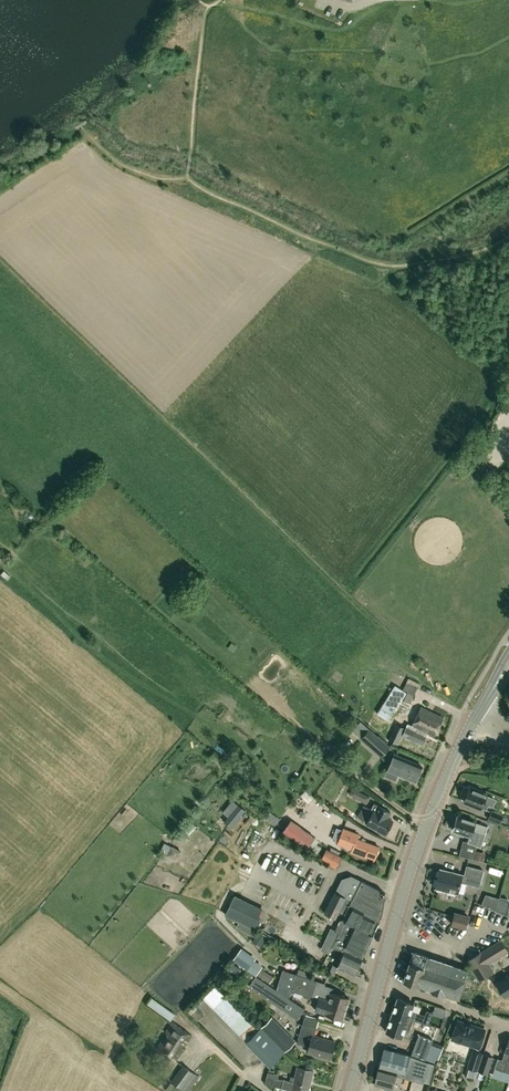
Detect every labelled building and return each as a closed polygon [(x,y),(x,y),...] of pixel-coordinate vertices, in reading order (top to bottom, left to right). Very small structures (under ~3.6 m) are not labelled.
[(81,133),(94,127),(91,122),(79,127),(81,133)] [(403,690),(408,692),(403,703),(409,706),(420,683),(408,678),(403,690)] [(418,729),(417,733),(410,730),(406,738),(423,745),(428,734),(435,737),(444,718),(421,707),(412,726),(418,729)] [(406,728),(396,724),(389,739),(398,744),(406,728)] [(360,738),(381,757),(390,747),(369,728),(360,738)] [(422,766),(393,755),(385,776),(396,780),(398,774),(416,781),(422,766)] [(350,795),(365,803),(370,796),(354,787),(350,795)] [(480,808),(481,807),(486,809),(488,804),(493,806),(495,799),(486,795),(486,794),(470,788),(467,794),(465,795),(464,799),(465,800),(464,802),(480,808)] [(386,834),(394,821),(388,818),(391,812),(376,803),(365,822),(386,834)] [(224,821),(231,827),(246,809),(239,804),(224,821)] [(488,819),(501,824),(505,815),(491,810),(488,819)] [(475,822),(458,816),(456,823),(454,824),(453,828),(454,829),(453,830),(470,836),(472,830),(485,834),(487,827),(475,823),(475,822)] [(285,832),(292,837),(300,826),(293,821),(285,832)] [(357,839),(358,834),(343,829),(338,843),(352,849),(351,852),(363,856),(363,854),(375,858),(379,847),(357,839)] [(485,834),(472,830),(470,837),(469,837),(467,842),(481,847),(485,834)] [(473,859),(474,854),(476,845),(467,842),(463,841),(459,856),(473,859)] [(176,859),(180,850),(172,846),(168,854),(176,859)] [(341,857),(326,850),(320,861),(336,868),(341,857)] [(474,860),(487,863),(488,860),(484,859),(485,853),(476,851),(474,860)] [(458,894),(461,882),(479,887),(483,870),(467,866),(465,875),(462,875),(462,874),(440,869),(435,888),(458,894)] [(379,921),(385,895),(384,895),(385,893),(383,892),(383,891),(361,880),(361,881),(351,876),(342,879),(336,892),(326,913),(337,918),(340,912),(344,914),(342,920),(341,919),(335,932),(338,933),(334,942),(361,958),(362,957),(365,952),(379,921)] [(481,904),(495,910),(499,898),(485,894),(481,904)] [(256,928),(265,910),(235,895),(226,913),(249,925),(256,928)] [(500,896),(496,910),(508,915),(508,910),(508,900),(507,898),(500,896)] [(451,924),(465,928),(468,917),(454,913),(451,924)] [(257,929),(256,928),(249,925),(246,931),(254,935),(257,929)] [(260,931),(256,937),(263,942),(267,936),(260,931)] [(482,952),(467,961),(479,981),(493,972),(489,964),(508,952),(501,939),(481,951),(482,952)] [(361,958),(334,942),(329,953),(341,959),(337,968),(355,975),(362,959),(361,959),(361,958)] [(242,948),(234,959),(247,969),(256,958),(242,948)] [(454,966),(441,962),(441,961),(428,957),(428,956),(413,951),(403,981),(418,986),(418,985),(431,989),(431,990),(445,995),(445,994),(459,998),(466,975),(468,970),(455,965),(454,966)] [(233,962),(229,967),(238,973),(241,968),(233,962)] [(261,968),(257,975),(270,983),(274,977),(261,968)] [(291,989),(295,974),(283,970),(278,985),(291,989)] [(211,974),(203,982),(209,987),(216,980),(211,974)] [(312,998),(317,982),(295,974),(291,989),(304,994),(304,996),(311,999),(310,1002),(317,1004),(315,1010),(325,1013),(325,1014),(342,1019),(346,1008),(312,998)] [(299,1016),(304,1009),(256,977),(249,986),(288,1012),(289,1010),(299,1016)] [(312,998),(346,1008),(349,998),(332,993),(334,989),(324,986),(325,984),(317,982),(312,998)] [(147,1004),(170,1021),(175,1014),(155,999),(152,997),(147,1004)] [(398,998),(392,1015),(402,1019),(403,1014),(413,1018),(428,1024),(432,1012),(427,1010),(425,1015),(411,1010),(414,1003),(398,998)] [(402,1019),(392,1015),(386,1031),(402,1037),(406,1027),(410,1028),(413,1018),(403,1014),(402,1019)] [(262,1027),(285,1052),(293,1044),(294,1040),(273,1017),(262,1027)] [(308,1052),(323,1056),(322,1058),(328,1060),(329,1058),(330,1059),(335,1042),(314,1036),(318,1021),(305,1017),(298,1043),(310,1047),(308,1052)] [(499,1017),(497,1022),(507,1026),(508,1021),(499,1017)] [(485,1030),(458,1020),(451,1038),(454,1039),(455,1042),(460,1044),(463,1042),(475,1046),(473,1051),(473,1050),(467,1067),(477,1071),(483,1054),(477,1052),(485,1030)] [(163,1039),(157,1048),(176,1061),(185,1048),(184,1047),(192,1036),(173,1022),(166,1032),(169,1034),(165,1040),(163,1039)] [(262,1027),(247,1041),(246,1041),(269,1066),(285,1052),(262,1027)] [(481,1051),(488,1052),(492,1032),(485,1030),(481,1051)] [(426,1059),(432,1042),(433,1039),(419,1034),(411,1054),(426,1059)] [(494,1068),(503,1071),(504,1068),(508,1069),(508,1039),(505,1052),(502,1060),(497,1059),(494,1068)] [(432,1042),(426,1059),(429,1061),(436,1064),(443,1046),(432,1042)] [(423,1081),(429,1061),(411,1055),(384,1048),(374,1084),(392,1089),(396,1075),(399,1076),(400,1073),(405,1074),(404,1076),(423,1081)] [(492,1057),(483,1054),(478,1071),(487,1074),(492,1057)] [(435,1066),(428,1064),(425,1075),(432,1077),(435,1066)] [(200,1076),(184,1065),(171,1082),(175,1084),(184,1090),(189,1090),(200,1076)] [(313,1070),(298,1066),(295,1077),(291,1076),(289,1080),(283,1079),(283,1080),(277,1078),(278,1075),(268,1072),(265,1084),(282,1088),(293,1090),(308,1090),(313,1070)] [(164,1087),(168,1090),(173,1084),(168,1081),(164,1087)]
